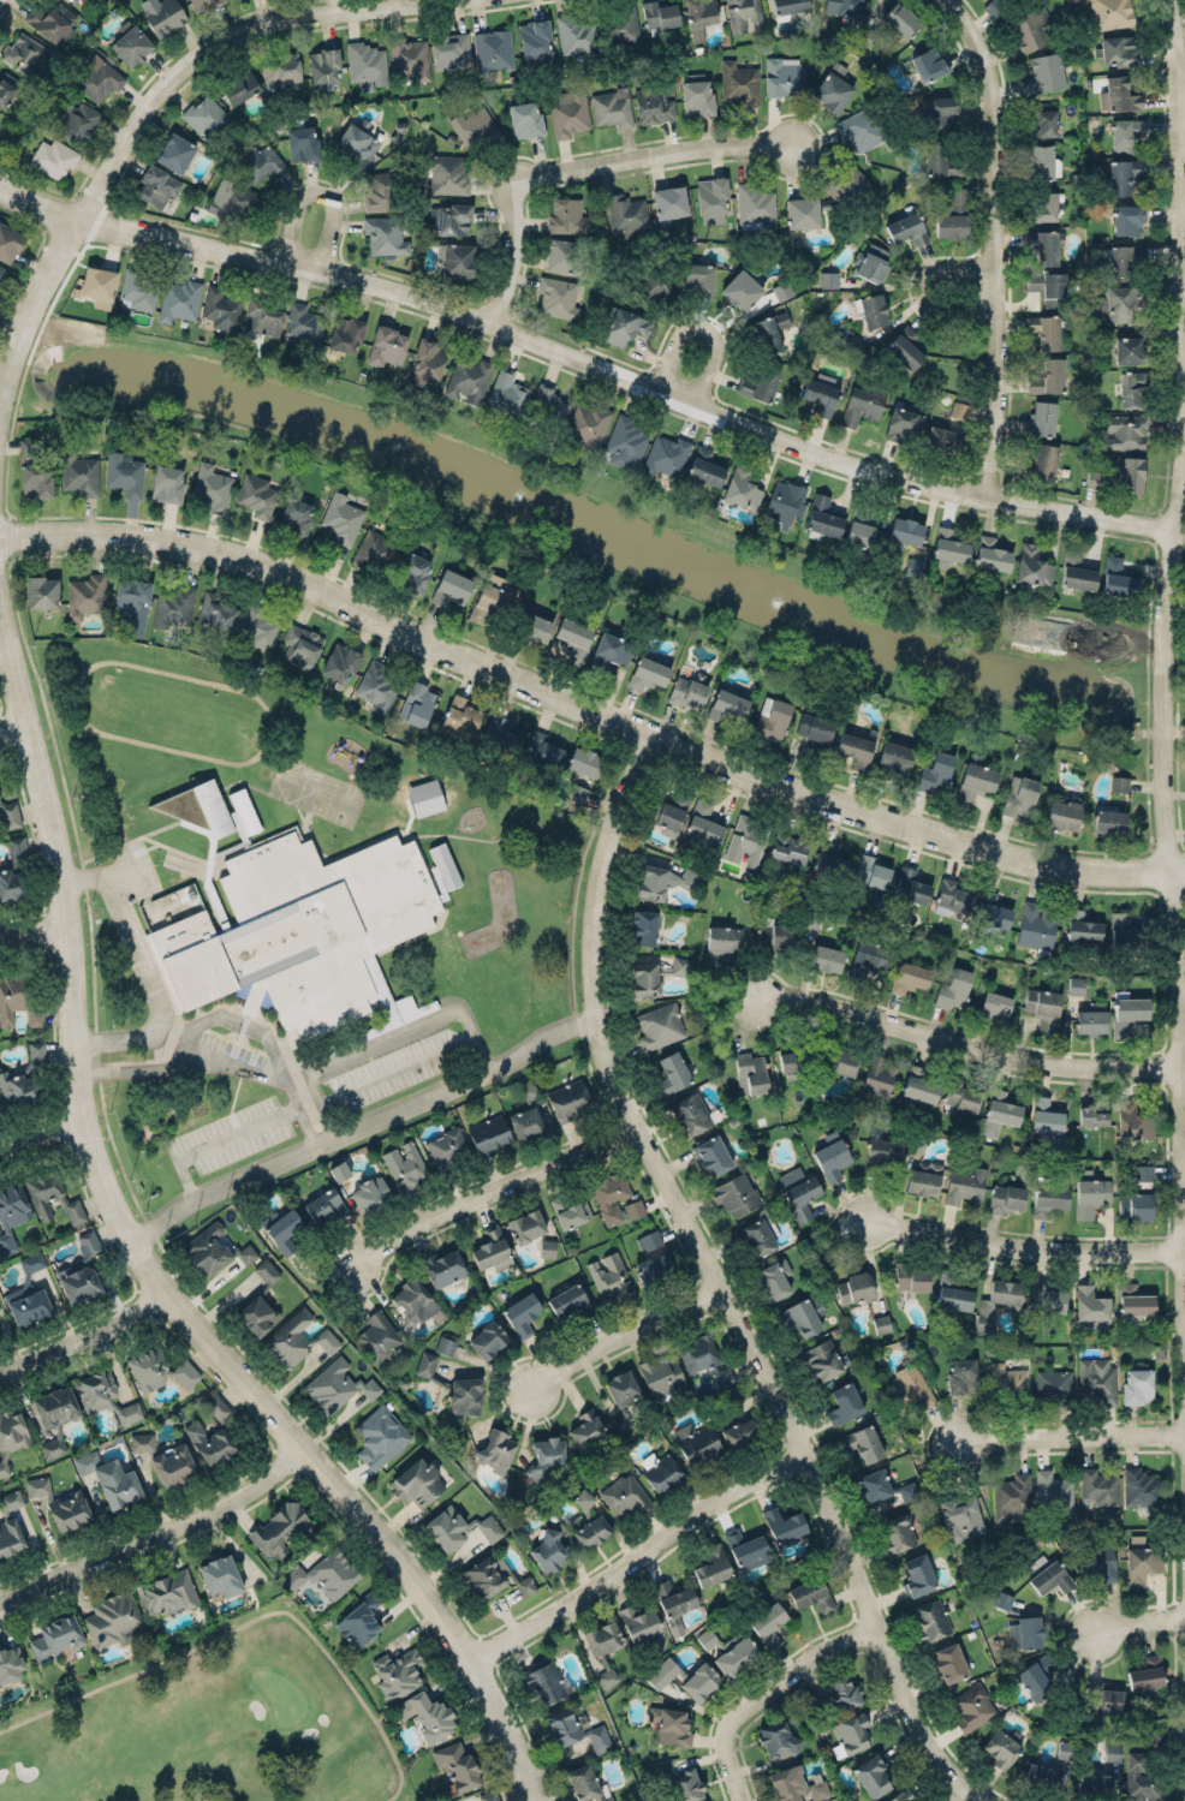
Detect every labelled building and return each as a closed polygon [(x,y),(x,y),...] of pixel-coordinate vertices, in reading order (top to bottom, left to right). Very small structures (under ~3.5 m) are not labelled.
[(142,11),(160,0),(176,0),(180,7),(187,18),(181,23),(159,38),(149,25),(142,11)] [(195,12),(190,0),(225,0),(195,12)] [(645,20),(647,22),(644,22),(645,24),(648,24),(648,26),(660,25),(661,28),(680,24),(677,2),(657,6),(656,0),(649,0),(642,1),(645,20)] [(690,23),(717,19),(716,7),(716,0),(685,0),(690,23)] [(731,34),(749,31),(763,29),(759,0),(725,0),(731,34)] [(774,14),(809,8),(807,0),(771,0),(774,14)] [(860,0),(825,0),(825,14),(859,16),(860,0)] [(996,22),(1010,9),(1001,0),(990,0),(982,7),(996,22)] [(1129,0),(1089,0),(1094,31),(1133,25),(1129,0)] [(67,41),(75,29),(69,25),(76,16),(57,1),(47,15),(33,5),(22,19),(55,44),(61,36),(67,41)] [(635,1),(641,41),(607,46),(602,17),(625,13),(624,2),(635,1)] [(880,20),(906,40),(921,20),(895,1),(880,20)] [(1021,53),(1054,39),(1041,6),(1007,19),(1021,53)] [(575,21),(575,15),(558,16),(560,54),(596,51),(594,20),(575,21)] [(534,19),(526,22),(526,23),(518,24),(524,58),(550,53),(548,41),(552,40),(548,19),(540,20),(535,20),(534,19)] [(133,23),(153,46),(143,55),(144,58),(139,62),(137,60),(129,67),(109,44),(133,23)] [(475,70),(513,69),(511,30),(474,31),(475,70)] [(18,33),(12,46),(5,43),(0,53),(0,59),(14,66),(13,68),(31,76),(45,45),(18,33)] [(432,43),(433,70),(464,68),(464,58),(469,58),(468,33),(437,34),(437,43),(432,43)] [(1102,66),(1135,65),(1133,35),(1100,37),(1100,47),(1093,48),(1093,56),(1102,56),(1102,66)] [(393,74),(415,74),(415,81),(429,80),(427,39),(404,40),(404,36),(391,37),(393,74)] [(346,42),(363,41),(363,43),(368,42),(368,46),(376,44),(376,48),(385,47),(388,76),(385,76),(386,84),(374,85),(373,78),(350,80),(346,42)] [(934,44),(940,55),(943,54),(952,68),(947,70),(948,71),(923,84),(910,58),(923,52),(922,50),(934,44)] [(322,49),(326,48),(327,49),(334,48),(335,48),(338,47),(339,48),(340,68),(338,70),(339,82),(312,84),(310,64),(309,52),(317,52),(318,52),(317,48),(321,48),(322,49)] [(1020,78),(1024,94),(1067,85),(1060,49),(1029,55),(1034,76),(1020,78)] [(260,58),(281,54),(281,53),(288,52),(288,53),(297,52),(300,72),(303,84),(274,90),(272,79),(264,82),(260,58)] [(764,55),(799,55),(799,93),(781,93),(781,96),(766,96),(764,55)] [(73,82),(90,64),(94,67),(102,58),(127,79),(118,90),(111,84),(96,101),(73,82)] [(721,100),(737,100),(737,102),(743,102),(743,106),(758,106),(760,66),(736,66),(736,59),(721,59),(721,100)] [(229,106),(260,91),(248,66),(217,81),(229,106)] [(811,95),(828,70),(854,88),(836,114),(821,105),(822,102),(811,95)] [(5,71),(0,78),(0,108),(2,109),(21,82),(5,71)] [(1106,76),(1127,74),(1127,78),(1129,78),(1129,83),(1127,84),(1127,85),(1130,85),(1130,89),(1127,89),(1127,94),(1142,93),(1143,108),(1109,112),(1108,108),(1101,108),(1100,90),(1107,90),(1106,76)] [(681,82),(684,114),(692,114),(693,115),(715,114),(713,93),(710,93),(709,79),(681,82)] [(615,90),(590,94),(595,125),(617,121),(618,129),(633,126),(626,85),(615,87),(618,96),(617,96),(615,90)] [(673,99),(675,118),(638,124),(635,89),(662,85),(665,100),(673,99)] [(556,91),(584,87),(590,127),(570,131),(571,137),(555,139),(548,101),(559,100),(556,91)] [(207,93),(237,123),(213,147),(180,114),(191,102),(193,106),(207,93)] [(922,98),(923,129),(957,128),(956,97),(922,98)] [(507,105),(513,138),(523,136),(523,138),(546,135),(542,112),(537,112),(536,100),(507,105)] [(67,102),(52,129),(83,146),(101,113),(80,101),(76,107),(67,102)] [(462,113),(449,118),(461,146),(496,131),(486,106),(463,116),(462,113)] [(835,123),(868,106),(885,138),(858,153),(856,147),(854,147),(847,133),(842,136),(835,123)] [(1036,109),(1056,109),(1056,136),(1024,136),(1023,119),(1036,119),(1036,109)] [(1144,118),(1145,136),(1132,136),(1132,151),(1113,151),(1112,119),(1144,118)] [(349,121),(337,141),(350,149),(347,150),(353,155),(355,153),(361,156),(355,165),(361,169),(381,142),(349,121)] [(287,127),(289,161),(318,159),(316,126),(287,127)] [(180,175),(197,147),(172,132),(166,142),(165,141),(161,148),(162,149),(155,160),(180,175)] [(50,143),(54,137),(82,153),(73,167),(67,169),(65,174),(62,173),(59,179),(29,161),(42,138),(50,143)] [(960,159),(961,173),(921,174),(919,160),(925,160),(925,139),(946,139),(947,159),(960,159)] [(257,150),(255,147),(235,159),(250,186),(272,174),(274,178),(286,171),(270,142),(257,150)] [(1060,177),(1060,159),(1052,159),(1052,144),(1028,144),(1029,177),(1060,177)] [(424,154),(423,168),(431,168),(430,191),(469,193),(470,177),(465,177),(465,155),(424,154)] [(1101,166),(1109,166),(1109,160),(1144,159),(1145,174),(1130,174),(1131,195),(1109,196),(1109,179),(1101,179),(1101,166)] [(160,210),(168,195),(175,199),(185,183),(149,161),(137,180),(143,184),(144,187),(141,185),(135,195),(160,210)] [(822,185),(851,214),(877,189),(855,167),(841,179),(835,172),(822,185)] [(368,173),(369,191),(364,192),(364,210),(395,209),(392,172),(368,173)] [(206,211),(239,225),(246,210),(255,214),(263,194),(220,177),(206,211)] [(697,178),(699,223),(725,223),(724,199),(727,199),(727,178),(697,178)] [(736,181),(752,181),(752,185),(758,184),(758,187),(766,187),(766,190),(775,190),(776,227),(762,227),(761,220),(738,221),(736,181)] [(651,191),(656,219),(687,214),(683,185),(651,191)] [(949,186),(967,186),(967,237),(958,237),(958,239),(946,239),(946,237),(936,237),(936,214),(951,214),(949,186)] [(625,238),(649,235),(645,198),(625,201),(624,192),(606,194),(611,233),(624,231),(625,238)] [(1030,221),(1057,221),(1057,192),(1029,193),(1030,221)] [(785,198),(817,196),(820,226),(788,228),(785,198)] [(546,231),(547,214),(552,214),(553,198),(580,199),(580,217),(586,217),(585,233),(546,231)] [(436,207),(448,207),(448,203),(470,204),(470,219),(471,219),(471,226),(469,226),(469,234),(435,233),(436,207)] [(1140,235),(1140,223),(1145,223),(1145,205),(1113,205),(1113,236),(1140,235)] [(916,210),(929,239),(916,245),(911,235),(893,244),(885,225),(916,210)] [(401,239),(410,239),(410,254),(370,254),(369,248),(369,246),(368,232),(363,232),(363,216),(401,216),(401,239)] [(10,264),(0,260),(0,222),(28,237),(19,254),(17,252),(10,264)] [(1062,230),(1025,231),(1025,252),(1032,252),(1033,265),(1063,265),(1062,230)] [(545,270),(578,274),(582,242),(549,238),(545,270)] [(440,275),(441,260),(435,258),(436,241),(449,243),(449,245),(453,245),(453,244),(475,245),(472,278),(440,275)] [(864,252),(860,250),(850,270),(878,283),(891,253),(869,242),(864,252)] [(1108,243),(1109,281),(1121,281),(1133,281),(1133,243),(1108,243)] [(685,262),(714,264),(711,297),(696,296),(697,286),(684,285),(685,262)] [(116,272),(85,266),(79,295),(94,298),(93,306),(109,309),(116,272)] [(118,297),(125,266),(139,269),(138,275),(160,280),(153,311),(127,305),(129,299),(118,297)] [(657,266),(634,277),(647,307),(671,297),(657,266)] [(741,313),(763,291),(742,268),(719,290),(741,313)] [(837,271),(820,272),(821,288),(838,287),(837,271)] [(1042,273),(1043,306),(1066,306),(1065,273),(1042,273)] [(540,274),(537,291),(543,292),(538,312),(574,320),(579,281),(540,274)] [(186,279),(202,282),(195,318),(172,314),(171,323),(156,321),(165,280),(185,284),(186,279)] [(778,302),(794,294),(787,280),(771,287),(778,302)] [(221,296),(242,300),(236,332),(212,326),(213,318),(201,316),(208,284),(224,286),(221,296)] [(1107,286),(1148,285),(1148,304),(1132,304),(1132,311),(1130,311),(1130,322),(1106,322),(1106,310),(1100,310),(1098,293),(1107,297),(1107,286)] [(852,298),(880,292),(882,303),(885,302),(887,314),(886,314),(887,323),(867,329),(861,310),(856,311),(852,298)] [(249,330),(252,315),(244,314),(248,294),(285,302),(282,311),(284,311),(279,336),(249,330)] [(291,300),(306,304),(305,310),(315,312),(315,314),(324,316),(321,335),(320,346),(318,346),(296,341),(294,340),(296,335),(285,333),(291,300)] [(617,306),(605,339),(624,346),(627,339),(630,340),(632,332),(647,338),(653,321),(617,306)] [(752,322),(763,354),(782,348),(776,328),(791,323),(786,310),(752,322)] [(337,316),(327,347),(353,354),(357,342),(361,344),(367,322),(350,317),(346,332),(345,328),(347,318),(337,316)] [(1039,350),(1059,350),(1059,316),(1027,316),(1027,332),(1038,332),(1039,350)] [(924,356),(910,343),(917,334),(906,324),(884,348),(910,372),(924,356)] [(401,365),(409,334),(376,325),(366,362),(383,366),(384,360),(401,365)] [(1115,364),(1146,363),(1145,331),(1131,331),(1131,337),(1114,337),(1115,364)] [(419,336),(413,356),(416,359),(411,371),(412,371),(409,383),(424,388),(428,375),(437,378),(448,348),(439,346),(439,344),(428,340),(430,342),(423,341),(424,339),(419,336)] [(442,392),(455,396),(458,389),(468,393),(465,400),(477,405),(494,363),(480,357),(477,363),(458,354),(442,392)] [(1043,358),(1064,358),(1064,393),(1028,392),(1028,376),(1043,376),(1043,358)] [(742,378),(737,390),(750,395),(751,398),(769,404),(782,371),(763,363),(755,383),(742,378)] [(500,365),(486,401),(499,406),(500,402),(522,411),(530,388),(513,381),(512,384),(510,383),(516,371),(500,365)] [(1145,371),(1118,372),(1119,407),(1147,406),(1145,371)] [(806,377),(839,389),(828,418),(815,413),(818,404),(799,398),(806,377)] [(540,380),(554,386),(553,390),(552,390),(559,394),(558,396),(562,399),(561,400),(568,404),(565,411),(566,412),(561,424),(528,408),(540,380)] [(859,416),(876,422),(885,396),(852,385),(839,424),(855,429),(859,416)] [(966,420),(971,405),(953,399),(948,414),(966,420)] [(577,402),(592,408),(595,401),(614,408),(600,448),(565,434),(577,402)] [(1055,402),(1029,401),(1027,434),(1053,435),(1055,402)] [(926,413),(890,408),(885,439),(901,441),(902,432),(923,436),(926,413)] [(603,449),(611,452),(607,461),(635,472),(649,436),(638,432),(641,422),(617,413),(603,449)] [(1102,449),(1102,436),(1110,436),(1114,435),(1114,430),(1103,430),(1102,415),(1149,413),(1150,429),(1145,429),(1145,447),(1102,449)] [(930,425),(964,434),(959,453),(948,451),(948,452),(925,447),(930,425)] [(676,436),(674,441),(654,434),(640,472),(653,477),(655,469),(678,477),(691,441),(676,436)] [(19,457),(40,456),(40,438),(19,439),(19,457)] [(719,488),(686,475),(698,443),(713,449),(709,461),(726,469),(719,488)] [(1057,446),(1037,444),(1035,462),(1019,460),(1017,475),(1052,480),(1057,446)] [(61,449),(61,489),(78,489),(78,493),(83,493),(83,496),(99,496),(99,458),(75,458),(75,449),(61,449)] [(105,488),(125,489),(125,498),(142,499),(143,460),(130,460),(130,453),(106,452),(105,488)] [(1142,493),(1144,458),(1122,457),(1121,492),(1142,493)] [(213,463),(200,460),(190,498),(210,503),(208,510),(224,514),(234,477),(211,471),(213,463)] [(721,499),(755,512),(763,489),(746,482),(751,468),(735,462),(721,499)] [(21,464),(22,498),(51,497),(49,463),(21,464)] [(151,499),(180,502),(184,468),(154,465),(151,499)] [(1100,489),(1104,472),(1088,469),(1085,486),(1100,489)] [(244,472),(269,479),(267,487),(278,489),(268,519),(252,515),(255,508),(244,506),(244,503),(236,500),(244,472)] [(775,479),(787,483),(787,481),(806,487),(802,502),(805,503),(802,517),(793,514),(790,524),(788,524),(786,530),(779,526),(781,521),(763,514),(775,479)] [(321,521),(334,489),(346,494),(344,501),(365,509),(350,545),(335,539),(337,536),(332,535),(333,531),(327,529),(328,525),(321,521)] [(804,524),(815,490),(830,495),(826,513),(844,518),(838,538),(806,529),(805,527),(804,524)] [(314,505),(286,496),(276,529),(303,538),(314,505)] [(876,523),(869,549),(845,542),(852,513),(870,518),(869,520),(876,523)] [(893,517),(887,538),(919,548),(925,525),(917,523),(917,520),(904,517),(903,519),(893,517)] [(970,543),(951,539),(953,528),(939,525),(931,564),(947,567),(948,561),(966,564),(970,543)] [(368,527),(352,561),(361,565),(364,557),(388,569),(400,547),(380,537),(381,533),(368,527)] [(1011,548),(994,547),(995,536),(978,534),(976,567),(1009,570),(1011,548)] [(1052,561),(1037,561),(1038,543),(1018,542),(1016,583),(1051,585),(1052,561)] [(1065,547),(1082,550),(1079,567),(1097,571),(1095,592),(1061,585),(1064,566),(1061,566),(1065,547)] [(419,594),(433,562),(406,551),(393,583),(419,594)] [(1125,556),(1106,554),(1101,590),(1103,590),(1103,592),(1139,598),(1142,577),(1123,574),(1125,556)] [(921,582),(924,560),(907,557),(904,579),(921,582)] [(444,607),(447,599),(462,605),(473,580),(443,568),(430,601),(444,607)] [(67,580),(67,620),(82,620),(82,612),(105,612),(104,574),(88,574),(88,580),(67,580)] [(26,609),(58,608),(58,577),(26,577),(26,609)] [(117,580),(113,609),(132,612),(129,636),(143,638),(151,583),(147,582),(139,580),(130,579),(130,583),(117,580)] [(469,618),(483,582),(507,591),(498,615),(489,613),(484,624),(469,618)] [(192,626),(194,588),(155,587),(154,625),(192,626)] [(262,607),(248,603),(238,633),(248,636),(246,642),(270,650),(280,621),(260,614),(262,607)] [(516,633),(545,644),(553,622),(525,611),(516,633)] [(553,637),(571,645),(565,659),(579,665),(594,630),(562,616),(553,637)] [(310,670),(325,638),(289,622),(281,640),(288,644),(282,658),(310,670)] [(587,666),(603,673),(609,659),(625,666),(634,644),(602,630),(587,666)] [(348,685),(362,654),(334,641),(320,672),(348,685)] [(639,656),(671,669),(663,688),(653,684),(651,687),(644,684),(641,690),(626,684),(631,672),(632,672),(639,656)] [(371,657),(355,691),(357,693),(375,703),(371,709),(385,716),(401,684),(394,680),(395,678),(388,673),(389,670),(385,668),(386,664),(371,657)] [(701,709),(709,687),(678,674),(665,702),(680,708),(684,702),(701,709)] [(412,680),(428,686),(427,690),(437,694),(424,729),(405,722),(405,721),(398,717),(412,680)] [(719,687),(707,716),(721,722),(723,715),(742,721),(750,702),(719,687)] [(441,727),(454,692),(469,698),(465,705),(476,709),(477,704),(484,708),(472,739),(441,727)] [(766,697),(792,706),(781,739),(769,735),(767,740),(752,735),(766,697)] [(796,733),(802,712),(835,722),(828,746),(820,744),(816,756),(808,753),(811,743),(804,740),(805,736),(796,733)] [(520,735),(502,729),(506,718),(491,713),(481,743),(513,755),(520,735)] [(840,733),(865,740),(870,728),(876,730),(867,773),(851,768),(852,758),(834,752),(840,733)] [(556,766),(562,747),(546,742),(548,734),(531,729),(523,756),(556,766)] [(874,775),(885,741),(915,750),(907,774),(892,769),(888,780),(874,775)] [(566,767),(574,746),(584,750),(585,747),(596,752),(595,755),(603,758),(595,779),(566,767)] [(930,767),(922,765),(915,787),(942,795),(955,756),(935,750),(930,767)] [(967,762),(955,800),(972,805),(976,792),(982,793),(983,788),(994,789),(999,769),(990,767),(990,769),(967,762)] [(1000,812),(1011,773),(1018,775),(1019,771),(1038,777),(1029,816),(1017,812),(1016,816),(1000,812)] [(1127,792),(1128,776),(1111,776),(1110,792),(1127,792)] [(212,779),(148,806),(180,818),(208,829),(213,840),(216,839),(234,830),(212,779)] [(413,816),(444,810),(437,779),(407,785),(413,816)] [(568,800),(585,804),(589,788),(571,784),(568,800)] [(238,838),(259,831),(246,787),(227,792),(233,810),(230,811),(238,838)] [(677,831),(654,822),(662,801),(674,806),(680,791),(692,795),(677,831)] [(1049,795),(1064,799),(1064,795),(1079,799),(1078,803),(1080,803),(1074,827),(1043,821),(1049,795)] [(716,847),(724,826),(706,819),(713,803),(697,797),(683,834),(716,847)] [(0,830),(21,826),(17,800),(0,803),(0,827),(0,830)] [(1093,832),(1124,835),(1126,812),(1116,811),(1117,806),(1095,804),(1093,832)] [(739,862),(742,851),(746,852),(743,865),(756,868),(767,823),(735,815),(725,859),(739,862)] [(180,818),(178,823),(206,835),(208,841),(202,884),(220,923),(226,920),(210,881),(213,858),(250,843),(248,839),(214,853),(216,839),(213,840),(208,829),(180,818)] [(296,823),(250,843),(220,855),(230,875),(219,878),(239,925),(231,929),(226,920),(220,923),(224,932),(215,936),(204,910),(145,935),(178,1013),(230,991),(244,997),(258,1003),(274,1009),(284,1033),(294,1028),(298,1037),(371,1010),(368,1002),(365,997),(375,992),(361,958),(374,952),(435,925),(430,916),(443,910),(412,840),(400,845),(395,834),(322,865),(309,839),(303,841),(296,823)] [(522,858),(539,858),(539,834),(522,834),(522,858)] [(809,843),(783,834),(780,845),(773,842),(769,856),(802,866),(809,843)] [(23,897),(19,869),(28,867),(24,836),(7,838),(11,868),(0,870),(0,900),(23,897)] [(846,878),(849,860),(832,857),(835,843),(817,840),(812,873),(846,878)] [(461,884),(445,841),(427,848),(434,865),(429,867),(441,900),(448,898),(446,890),(461,884)] [(853,869),(865,873),(864,879),(883,885),(891,864),(874,859),(875,854),(867,851),(859,848),(853,869)] [(642,860),(667,866),(666,867),(679,876),(686,865),(702,875),(695,889),(685,883),(681,882),(673,883),(669,885),(665,885),(661,899),(647,894),(642,895),(635,891),(636,883),(638,877),(639,878),(641,872),(639,871),(639,865),(642,860)] [(900,861),(892,894),(924,904),(931,883),(921,879),(916,877),(912,876),(915,867),(909,863),(900,861)] [(958,881),(942,876),(933,911),(946,915),(947,908),(968,914),(973,892),(956,888),(958,881)] [(1006,928),(1012,907),(994,902),(998,893),(981,888),(972,918),(1006,928)] [(1018,945),(1052,948),(1055,912),(1038,910),(1039,904),(1021,902),(1018,945)] [(1066,941),(1100,942),(1101,921),(1082,921),(1083,909),(1067,908),(1066,941)] [(636,935),(636,945),(655,945),(656,911),(631,910),(630,935),(636,935)] [(1127,912),(1109,912),(1111,946),(1136,945),(1135,928),(1128,928),(1127,912)] [(765,925),(758,925),(757,950),(790,951),(791,923),(777,923),(777,917),(766,917),(765,925)] [(732,964),(733,952),(741,952),(742,927),(707,926),(705,963),(732,964)] [(857,934),(881,943),(881,947),(889,950),(885,968),(875,966),(874,970),(867,967),(863,979),(845,973),(857,934)] [(812,938),(844,946),(838,968),(828,965),(828,966),(816,964),(816,962),(808,960),(812,938)] [(368,1002),(379,997),(388,1020),(324,1046),(328,1055),(440,1007),(436,997),(416,1006),(410,991),(394,998),(374,952),(361,958),(375,992),(365,997),(368,1002)] [(630,964),(656,962),(656,970),(669,968),(673,955),(690,959),(685,977),(669,973),(656,973),(656,977),(659,977),(659,995),(632,996),(631,982),(633,982),(633,976),(631,976),(630,964)] [(904,994),(906,986),(926,990),(930,968),(896,961),(890,992),(904,994)] [(938,981),(934,1005),(949,1008),(950,1004),(964,1007),(970,971),(951,967),(948,983),(938,981)] [(42,1006),(26,1007),(23,973),(0,975),(0,1028),(14,1026),(13,1009),(26,1008),(27,1027),(44,1025),(42,1006)] [(1085,977),(1068,976),(1068,994),(1084,995),(1085,977)] [(1055,1030),(1037,1027),(1040,1015),(1031,1014),(1032,1010),(1024,1009),(1026,988),(1036,989),(1036,986),(1060,990),(1055,1030)] [(978,1014),(1005,1022),(1012,998),(984,990),(978,1014)] [(244,997),(239,1012),(252,1016),(258,1003),(244,997)] [(1148,1019),(1147,998),(1112,998),(1113,1036),(1129,1036),(1129,1019),(1148,1019)] [(1073,1007),(1073,1028),(1106,1028),(1104,1007),(1103,1007),(1103,1000),(1086,1000),(1086,1007),(1073,1007)] [(637,1014),(673,1001),(686,1036),(643,1051),(637,1036),(643,1033),(637,1014)] [(30,1071),(8,1076),(6,1071),(0,1072),(0,1086),(5,1107),(39,1099),(32,1069),(49,1065),(43,1040),(23,1045),(30,1071)] [(656,1056),(662,1068),(660,1068),(665,1077),(653,1083),(660,1096),(673,1089),(673,1087),(691,1078),(675,1046),(656,1056)] [(853,1076),(859,1055),(827,1047),(821,1067),(853,1076)] [(733,1051),(749,1049),(750,1055),(762,1052),(768,1087),(748,1091),(748,1092),(739,1093),(736,1072),(737,1072),(733,1051)] [(778,1055),(781,1073),(806,1069),(803,1051),(778,1055)] [(859,1089),(871,1052),(886,1056),(883,1067),(887,1068),(888,1061),(898,1063),(887,1097),(859,1089)] [(940,1081),(934,1103),(924,1099),(922,1108),(912,1105),(915,1096),(900,1092),(910,1062),(925,1067),(923,1077),(940,1081)] [(960,1078),(950,1076),(942,1105),(975,1113),(980,1091),(959,1086),(960,1078)] [(571,1112),(590,1106),(581,1079),(546,1091),(556,1124),(573,1118),(571,1112)] [(528,1101),(538,1090),(526,1080),(517,1091),(528,1101)] [(990,1085),(985,1105),(984,1105),(983,1110),(984,1111),(983,1116),(1017,1123),(1022,1102),(1004,1098),(1006,1089),(990,1085)] [(671,1101),(687,1092),(696,1090),(713,1122),(703,1125),(687,1133),(684,1127),(679,1120),(680,1120),(678,1115),(674,1117),(667,1104),(672,1102),(671,1101)] [(1049,1096),(1033,1095),(1031,1134),(1062,1136),(1063,1107),(1049,1107),(1049,1096)] [(1116,1096),(1136,1096),(1136,1110),(1153,1110),(1154,1135),(1118,1135),(1116,1096)] [(1078,1103),(1078,1126),(1107,1125),(1106,1098),(1095,1097),(1090,1098),(1090,1103),(1086,1103),(1084,1102),(1078,1103)] [(517,1139),(543,1128),(534,1105),(507,1116),(517,1139)] [(466,1126),(476,1151),(481,1150),(483,1153),(490,1151),(488,1145),(495,1143),(502,1139),(507,1137),(511,1135),(501,1113),(466,1126)] [(425,1140),(437,1170),(470,1156),(458,1127),(425,1140)] [(822,1134),(835,1128),(839,1135),(852,1161),(839,1168),(842,1177),(828,1185),(821,1170),(822,1169),(811,1150),(826,1143),(822,1134)] [(861,1170),(879,1173),(881,1159),(900,1162),(903,1139),(865,1134),(861,1170)] [(732,1168),(719,1135),(692,1145),(705,1178),(732,1168)] [(381,1153),(393,1180),(400,1195),(420,1187),(416,1179),(427,1174),(411,1139),(398,1145),(398,1146),(381,1153)] [(904,1191),(936,1197),(942,1162),(919,1158),(916,1170),(908,1168),(904,1191)] [(351,1175),(343,1160),(328,1168),(336,1183),(351,1175)] [(813,1174),(804,1178),(799,1165),(776,1175),(796,1224),(813,1218),(805,1200),(821,1194),(813,1174)] [(973,1165),(979,1165),(987,1168),(979,1201),(969,1199),(969,1197),(959,1195),(958,1204),(943,1201),(951,1168),(972,1171),(973,1165)] [(1153,1165),(1135,1165),(1134,1181),(1152,1181),(1153,1165)] [(41,1221),(52,1216),(46,1199),(47,1199),(46,1192),(49,1191),(52,1195),(55,1195),(60,1200),(64,1205),(70,1223),(73,1223),(75,1228),(84,1225),(82,1219),(87,1218),(77,1195),(67,1200),(62,1194),(65,1191),(53,1167),(48,1168),(44,1169),(40,1170),(32,1174),(23,1177),(41,1221)] [(631,1195),(622,1170),(589,1182),(606,1227),(622,1221),(615,1201),(631,1195)] [(729,1218),(760,1205),(746,1172),(709,1187),(716,1205),(722,1202),(729,1218)] [(369,1174),(356,1181),(357,1185),(350,1188),(351,1191),(350,1191),(359,1210),(381,1198),(388,1191),(380,1175),(379,1176),(376,1175),(371,1177),(369,1174)] [(1,1186),(0,1185),(8,1181),(10,1182),(17,1179),(31,1215),(11,1224),(8,1224),(17,1247),(1,1254),(0,1252),(0,1233),(4,1232),(0,1221),(0,1187),(1,1186)] [(1075,1219),(1092,1219),(1093,1205),(1110,1205),(1111,1180),(1076,1180),(1075,1219)] [(1030,1216),(1032,1182),(1068,1185),(1067,1205),(1056,1204),(1055,1210),(1047,1210),(1046,1217),(1030,1216)] [(988,1210),(1023,1213),(1025,1187),(991,1184),(988,1210)] [(316,1225),(345,1206),(331,1186),(302,1205),(316,1225)] [(549,1198),(561,1227),(590,1215),(584,1198),(578,1200),(577,1198),(566,1203),(562,1193),(549,1198)] [(1118,1219),(1153,1218),(1152,1193),(1117,1193),(1118,1219)] [(623,1204),(629,1219),(646,1213),(640,1198),(623,1204)] [(505,1216),(520,1210),(522,1212),(524,1211),(523,1209),(536,1203),(547,1229),(530,1235),(531,1239),(516,1245),(505,1216)] [(285,1256),(262,1225),(291,1205),(303,1222),(287,1233),(297,1247),(285,1256)] [(775,1244),(755,1253),(746,1236),(738,1240),(732,1229),(761,1215),(775,1244)] [(183,1244),(215,1218),(216,1219),(219,1219),(222,1225),(222,1228),(224,1229),(214,1236),(218,1241),(224,1242),(228,1248),(231,1246),(233,1246),(236,1244),(239,1248),(248,1241),(258,1254),(245,1265),(234,1251),(232,1253),(204,1275),(198,1266),(198,1268),(186,1253),(187,1252),(183,1244)] [(482,1228),(496,1222),(511,1253),(510,1254),(512,1262),(495,1270),(492,1262),(478,1266),(470,1247),(478,1245),(477,1241),(486,1238),(482,1228)] [(76,1235),(91,1227),(101,1246),(90,1253),(87,1262),(91,1264),(101,1287),(70,1302),(55,1269),(61,1265),(79,1258),(84,1250),(76,1235)] [(662,1243),(656,1229),(635,1238),(640,1252),(662,1243)] [(538,1238),(537,1257),(555,1258),(556,1239),(538,1238)] [(41,1284),(53,1308),(23,1322),(19,1319),(16,1322),(2,1293),(22,1284),(23,1271),(16,1254),(38,1245),(46,1263),(29,1271),(28,1286),(32,1288),(41,1284)] [(419,1257),(433,1252),(434,1256),(455,1246),(464,1265),(468,1264),(469,1266),(466,1268),(468,1272),(434,1288),(419,1257)] [(585,1263),(601,1300),(618,1293),(620,1298),(635,1292),(615,1248),(608,1251),(601,1256),(607,1268),(603,1269),(603,1268),(599,1265),(595,1258),(590,1259),(585,1263)] [(673,1278),(665,1252),(634,1262),(642,1288),(673,1278)] [(758,1271),(751,1275),(767,1304),(792,1289),(786,1277),(793,1272),(784,1254),(775,1259),(774,1257),(756,1266),(758,1271)] [(252,1268),(267,1285),(281,1274),(266,1257),(252,1268)] [(895,1260),(894,1277),(893,1278),(893,1284),(895,1282),(897,1287),(928,1287),(928,1265),(904,1265),(904,1260),(895,1260)] [(940,1265),(937,1284),(939,1284),(935,1304),(970,1310),(973,1288),(955,1284),(957,1268),(940,1265)] [(869,1270),(876,1299),(864,1302),(863,1296),(841,1302),(836,1282),(846,1281),(845,1277),(847,1276),(846,1272),(865,1268),(865,1271),(869,1270)] [(409,1280),(413,1275),(439,1306),(419,1320),(418,1325),(403,1324),(404,1313),(405,1313),(405,1308),(400,1301),(397,1305),(389,1295),(401,1286),(399,1282),(406,1277),(409,1280)] [(1022,1278),(1011,1278),(1006,1276),(1001,1276),(990,1275),(988,1298),(979,1296),(973,1332),(981,1334),(981,1330),(990,1331),(995,1305),(1005,1305),(1005,1310),(1018,1310),(1022,1278)] [(574,1278),(546,1296),(555,1313),(567,1307),(567,1311),(574,1306),(580,1317),(592,1310),(574,1278)] [(1031,1278),(1030,1284),(1031,1284),(1029,1307),(1064,1310),(1066,1283),(1064,1283),(1061,1287),(1058,1287),(1053,1287),(1050,1286),(1048,1286),(1044,1286),(1046,1281),(1031,1278)] [(1118,1281),(1119,1312),(1154,1312),(1154,1292),(1135,1292),(1135,1280),(1118,1281)] [(1076,1282),(1077,1317),(1077,1325),(1109,1326),(1108,1293),(1102,1293),(1092,1294),(1092,1282),(1085,1281),(1076,1282)] [(530,1288),(542,1306),(534,1310),(535,1313),(525,1319),(534,1331),(520,1340),(512,1325),(512,1324),(501,1307),(530,1288)] [(234,1313),(257,1338),(280,1317),(258,1292),(234,1313)] [(778,1308),(804,1294),(809,1301),(817,1296),(824,1310),(816,1316),(821,1325),(803,1335),(798,1326),(796,1328),(792,1320),(785,1324),(778,1308)] [(326,1326),(308,1341),(299,1331),(313,1318),(303,1306),(261,1342),(284,1370),(318,1342),(329,1355),(342,1344),(326,1326)] [(355,1335),(371,1361),(402,1343),(380,1307),(365,1316),(371,1326),(355,1335)] [(872,1317),(876,1334),(891,1331),(887,1314),(872,1317)] [(490,1316),(478,1325),(480,1326),(468,1337),(484,1358),(508,1336),(504,1331),(505,1330),(499,1323),(498,1324),(490,1316)] [(674,1343),(690,1336),(691,1338),(698,1335),(697,1334),(708,1329),(713,1341),(711,1341),(714,1347),(715,1347),(721,1360),(721,1361),(715,1364),(717,1368),(727,1365),(733,1379),(717,1385),(711,1371),(713,1370),(711,1366),(703,1370),(703,1367),(687,1374),(674,1343)] [(434,1350),(451,1356),(456,1341),(439,1335),(434,1350)] [(798,1353),(805,1366),(809,1365),(811,1370),(810,1371),(812,1377),(817,1376),(820,1380),(844,1366),(828,1336),(816,1341),(798,1353)] [(124,1356),(132,1352),(132,1350),(139,1346),(142,1349),(144,1348),(143,1347),(149,1344),(150,1348),(157,1344),(168,1361),(166,1367),(167,1368),(173,1368),(185,1358),(201,1374),(185,1389),(172,1373),(166,1373),(163,1382),(143,1393),(124,1356)] [(414,1373),(430,1378),(438,1355),(421,1350),(414,1373)] [(686,1385),(672,1351),(637,1365),(651,1399),(686,1385)] [(301,1387),(326,1416),(359,1388),(369,1401),(382,1390),(369,1374),(355,1385),(344,1371),(350,1366),(340,1354),(301,1387)] [(947,1391),(946,1370),(949,1370),(948,1358),(975,1355),(977,1389),(947,1391)] [(1114,1358),(1078,1358),(1079,1403),(1115,1402),(1114,1358)] [(915,1412),(934,1403),(915,1361),(891,1371),(894,1377),(884,1382),(898,1413),(912,1406),(915,1412)] [(1027,1368),(1003,1369),(1003,1361),(991,1362),(992,1396),(1028,1395),(1027,1368)] [(602,1379),(611,1376),(609,1373),(618,1370),(618,1371),(627,1366),(641,1391),(620,1402),(632,1424),(619,1433),(611,1419),(620,1412),(602,1379)] [(73,1381),(86,1414),(112,1404),(120,1426),(143,1417),(137,1401),(117,1408),(113,1397),(119,1395),(108,1368),(73,1381)] [(1152,1369),(1123,1369),(1123,1403),(1152,1403),(1152,1369)] [(1071,1370),(1036,1371),(1037,1403),(1072,1402),(1071,1370)] [(452,1377),(478,1374),(477,1376),(481,1377),(481,1385),(481,1386),(481,1395),(480,1395),(481,1403),(478,1403),(478,1412),(464,1411),(453,1413),(452,1411),(451,1409),(449,1405),(452,1401),(449,1401),(448,1396),(452,1394),(447,1388),(448,1386),(451,1386),(449,1379),(452,1378),(452,1377)] [(825,1411),(830,1425),(863,1413),(852,1381),(829,1390),(835,1407),(825,1411)] [(30,1395),(41,1391),(42,1391),(46,1390),(46,1389),(58,1384),(59,1385),(67,1382),(79,1412),(79,1415),(71,1419),(70,1418),(59,1423),(60,1436),(66,1450),(44,1460),(38,1444),(55,1437),(54,1423),(48,1425),(42,1423),(41,1423),(30,1395)] [(232,1412),(216,1393),(204,1403),(219,1422),(232,1412)] [(413,1436),(382,1402),(354,1427),(367,1441),(354,1452),(373,1472),(413,1436)] [(12,1408),(8,1412),(7,1407),(4,1406),(2,1407),(0,1409),(0,1447),(1,1448),(0,1453),(0,1476),(10,1473),(5,1459),(7,1449),(20,1443),(22,1444),(30,1441),(30,1439),(18,1408),(12,1408)] [(566,1429),(578,1448),(606,1431),(590,1406),(577,1414),(580,1419),(576,1423),(566,1429)] [(759,1436),(750,1416),(720,1430),(729,1450),(759,1436)] [(237,1449),(222,1426),(207,1435),(196,1419),(183,1428),(208,1467),(237,1449)] [(854,1447),(858,1454),(862,1453),(865,1461),(883,1454),(869,1420),(852,1429),(851,1431),(835,1438),(841,1453),(854,1447)] [(672,1430),(690,1469),(724,1454),(710,1424),(694,1431),(690,1422),(672,1430)] [(517,1438),(490,1427),(476,1459),(504,1471),(517,1438)] [(154,1451),(153,1433),(130,1434),(130,1452),(154,1451)] [(530,1438),(531,1450),(534,1450),(535,1460),(530,1465),(529,1465),(523,1471),(528,1475),(524,1479),(530,1484),(534,1479),(536,1481),(541,1477),(540,1475),(548,1466),(565,1465),(564,1439),(562,1437),(556,1437),(556,1433),(550,1433),(544,1433),(544,1437),(530,1438)] [(163,1488),(197,1474),(183,1442),(149,1457),(163,1488)] [(71,1457),(95,1448),(100,1461),(114,1455),(120,1471),(131,1467),(143,1493),(109,1508),(94,1469),(78,1475),(71,1457)] [(641,1472),(645,1468),(639,1461),(651,1451),(657,1459),(667,1451),(687,1478),(674,1487),(669,1483),(665,1486),(662,1485),(655,1491),(641,1472)] [(389,1480),(393,1477),(392,1475),(419,1453),(425,1461),(430,1459),(439,1471),(435,1473),(445,1485),(419,1508),(411,1498),(407,1501),(401,1495),(397,1498),(391,1491),(395,1487),(389,1480)] [(856,1475),(881,1465),(887,1481),(889,1481),(891,1486),(897,1485),(912,1479),(918,1495),(903,1502),(898,1490),(892,1490),(867,1502),(863,1492),(861,1493),(857,1486),(859,1485),(856,1475)] [(1079,1466),(1080,1498),(1092,1498),(1095,1504),(1118,1504),(1116,1475),(1107,1475),(1106,1473),(1097,1473),(1096,1466),(1079,1466)] [(1124,1467),(1124,1504),(1147,1504),(1147,1511),(1162,1511),(1163,1477),(1162,1474),(1154,1473),(1145,1474),(1145,1469),(1139,1469),(1139,1466),(1124,1467)] [(1051,1478),(1051,1468),(1035,1469),(1036,1507),(1053,1506),(1053,1514),(1074,1514),(1073,1478),(1051,1478)] [(990,1478),(1006,1478),(1006,1475),(1012,1475),(1012,1469),(1029,1469),(1031,1510),(1008,1511),(1008,1520),(993,1521),(990,1478)] [(653,1503),(627,1471),(598,1494),(619,1519),(634,1506),(640,1514),(653,1503)] [(23,1482),(29,1498),(43,1493),(57,1532),(92,1520),(80,1488),(69,1492),(71,1495),(54,1501),(45,1474),(23,1482)] [(571,1499),(584,1510),(594,1499),(582,1487),(571,1499)] [(18,1488),(0,1496),(0,1502),(4,1512),(25,1504),(18,1488)] [(948,1543),(985,1534),(974,1493),(938,1502),(948,1543)] [(247,1534),(266,1558),(273,1552),(279,1560),(288,1553),(281,1544),(302,1528),(308,1536),(317,1529),(292,1498),(247,1534)] [(423,1522),(429,1531),(428,1531),(434,1540),(435,1538),(445,1551),(452,1546),(453,1547),(465,1539),(463,1537),(463,1534),(470,1529),(469,1528),(475,1523),(489,1544),(505,1533),(492,1513),(480,1521),(474,1517),(466,1522),(457,1509),(449,1503),(423,1522)] [(775,1503),(760,1509),(776,1550),(802,1539),(799,1533),(808,1529),(799,1508),(786,1514),(787,1515),(781,1517),(775,1503)] [(881,1519),(904,1509),(917,1540),(885,1553),(879,1538),(885,1535),(881,1526),(883,1525),(881,1519)] [(584,1523),(579,1515),(567,1522),(573,1530),(584,1523)] [(571,1529),(580,1550),(611,1536),(602,1515),(571,1529)] [(26,1546),(14,1516),(0,1522),(0,1557),(26,1546)] [(722,1532),(736,1564),(739,1563),(742,1570),(772,1557),(768,1550),(764,1540),(761,1532),(743,1539),(737,1526),(722,1532)] [(545,1540),(528,1549),(541,1573),(570,1557),(553,1527),(541,1534),(545,1540)] [(1129,1547),(1149,1547),(1150,1535),(1130,1535),(1129,1547)] [(717,1540),(732,1573),(699,1586),(691,1567),(696,1563),(703,1561),(703,1562),(709,1560),(704,1546),(710,1543),(717,1540)] [(1074,1544),(1080,1575),(1101,1572),(1103,1582),(1118,1580),(1110,1545),(1089,1547),(1088,1541),(1080,1541),(1074,1544)] [(361,1576),(335,1546),(305,1572),(296,1563),(281,1577),(293,1591),(309,1576),(332,1601),(361,1576)] [(1162,1570),(1161,1548),(1126,1549),(1127,1588),(1145,1588),(1144,1571),(1162,1570)] [(923,1550),(937,1585),(906,1597),(900,1582),(904,1580),(905,1582),(910,1581),(915,1582),(922,1579),(909,1576),(909,1575),(905,1576),(904,1573),(907,1572),(904,1564),(912,1561),(916,1561),(923,1550)] [(224,1598),(244,1589),(229,1552),(196,1566),(208,1595),(220,1590),(224,1598)] [(1026,1564),(1042,1553),(1049,1562),(1054,1558),(1074,1584),(1062,1593),(1055,1584),(1038,1594),(1026,1580),(1034,1574),(1026,1564)] [(481,1601),(511,1580),(523,1597),(537,1588),(527,1574),(517,1581),(501,1557),(493,1562),(487,1554),(461,1572),(481,1601)] [(198,1600),(185,1567),(135,1586),(148,1620),(198,1600)] [(786,1587),(794,1605),(802,1602),(803,1603),(814,1597),(814,1600),(820,1614),(835,1608),(828,1591),(826,1591),(817,1573),(786,1587)] [(690,1585),(672,1592),(667,1578),(652,1584),(673,1636),(684,1631),(677,1614),(698,1605),(690,1585)] [(90,1604),(94,1613),(82,1618),(95,1650),(146,1630),(129,1588),(90,1604)] [(354,1650),(381,1628),(369,1613),(382,1602),(372,1591),(332,1623),(354,1650)] [(1013,1595),(997,1591),(993,1606),(1009,1610),(1013,1595)] [(774,1598),(745,1617),(768,1648),(780,1640),(770,1627),(772,1626),(773,1628),(779,1624),(778,1622),(787,1615),(774,1598)] [(920,1628),(916,1629),(920,1643),(951,1634),(940,1598),(913,1606),(920,1628)] [(661,1628),(631,1641),(618,1609),(631,1603),(636,1612),(643,1609),(644,1611),(653,1609),(661,1628)] [(28,1640),(41,1634),(37,1624),(48,1620),(48,1618),(59,1614),(59,1615),(71,1610),(84,1640),(71,1646),(69,1642),(59,1646),(61,1652),(36,1663),(28,1640)] [(1011,1623),(1018,1622),(1018,1617),(1038,1616),(1040,1626),(1042,1624),(1043,1636),(1041,1638),(1043,1647),(1019,1650),(1019,1646),(1012,1646),(1011,1623)] [(708,1624),(693,1635),(705,1650),(715,1642),(723,1648),(711,1657),(726,1677),(760,1653),(745,1633),(727,1645),(719,1640),(708,1624)] [(933,1648),(955,1639),(969,1674),(941,1684),(930,1657),(935,1656),(933,1648)] [(17,1644),(0,1647),(0,1682),(24,1678),(17,1644)] [(423,1684),(414,1667),(422,1662),(414,1647),(390,1660),(386,1653),(371,1661),(380,1680),(375,1682),(386,1703),(423,1684)] [(1143,1654),(1159,1652),(1161,1672),(1163,1683),(1130,1688),(1126,1669),(1144,1665),(1143,1654)] [(1016,1669),(1032,1703),(1060,1690),(1044,1656),(1016,1669)] [(566,1695),(551,1660),(522,1673),(537,1707),(566,1695)] [(679,1684),(697,1703),(721,1680),(703,1661),(679,1684)] [(645,1677),(657,1690),(673,1674),(662,1662),(645,1677)] [(828,1680),(839,1710),(859,1703),(849,1672),(828,1680)] [(962,1733),(997,1714),(979,1681),(948,1698),(959,1717),(954,1720),(962,1733)] [(1121,1688),(1120,1710),(1098,1708),(1098,1705),(1086,1704),(1088,1681),(1102,1681),(1102,1687),(1121,1688)] [(401,1719),(392,1704),(406,1696),(406,1694),(422,1686),(429,1699),(434,1696),(436,1700),(440,1698),(443,1704),(447,1701),(453,1713),(449,1716),(453,1723),(451,1725),(452,1728),(433,1741),(421,1721),(417,1718),(416,1716),(416,1712),(401,1719)] [(649,1705),(659,1706),(660,1705),(684,1708),(683,1714),(687,1714),(686,1724),(689,1724),(689,1730),(692,1731),(690,1746),(654,1741),(656,1719),(647,1719),(649,1705)] [(862,1706),(828,1722),(842,1755),(869,1743),(865,1736),(868,1735),(864,1728),(870,1725),(862,1706)] [(603,1723),(579,1732),(569,1707),(544,1716),(555,1747),(588,1735),(595,1755),(612,1748),(603,1723)] [(757,1727),(782,1717),(788,1731),(800,1737),(792,1753),(781,1748),(776,1749),(778,1753),(767,1757),(762,1742),(758,1743),(755,1734),(760,1733),(757,1727)] [(995,1724),(1022,1745),(1002,1771),(990,1761),(994,1757),(979,1746),(995,1724)] [(1148,1728),(1148,1747),(1164,1747),(1164,1728),(1148,1728)] [(479,1784),(462,1739),(430,1751),(438,1771),(447,1768),(456,1793),(479,1784)] [(1068,1757),(1069,1742),(1058,1741),(1057,1757),(1068,1757)] [(1105,1760),(1120,1761),(1121,1744),(1105,1744),(1105,1760)] [(876,1751),(886,1765),(882,1769),(886,1775),(883,1776),(891,1787),(870,1799),(852,1769),(876,1751)] [(1159,1800),(1160,1774),(1146,1774),(1147,1752),(1126,1752),(1124,1799),(1159,1800)] [(799,1796),(800,1800),(776,1800),(766,1771),(798,1760),(805,1783),(814,1781),(809,1772),(817,1770),(821,1778),(824,1777),(829,1794),(812,1799),(809,1788),(799,1796)] [(1026,1760),(1060,1767),(1055,1788),(1023,1779),(1026,1760)] [(575,1800),(578,1800),(593,1796),(595,1800),(613,1800),(611,1795),(602,1798),(590,1762),(565,1770),(575,1800)] [(694,1768),(668,1776),(675,1800),(690,1800),(703,1797),(694,1768)] [(1078,1770),(1077,1791),(1109,1794),(1112,1772),(1108,1772),(1106,1771),(1100,1771),(1100,1772),(1078,1770)] [(481,1800),(499,1800),(494,1789),(478,1795),(481,1800)] [(905,1789),(884,1800),(912,1800),(905,1789)]
